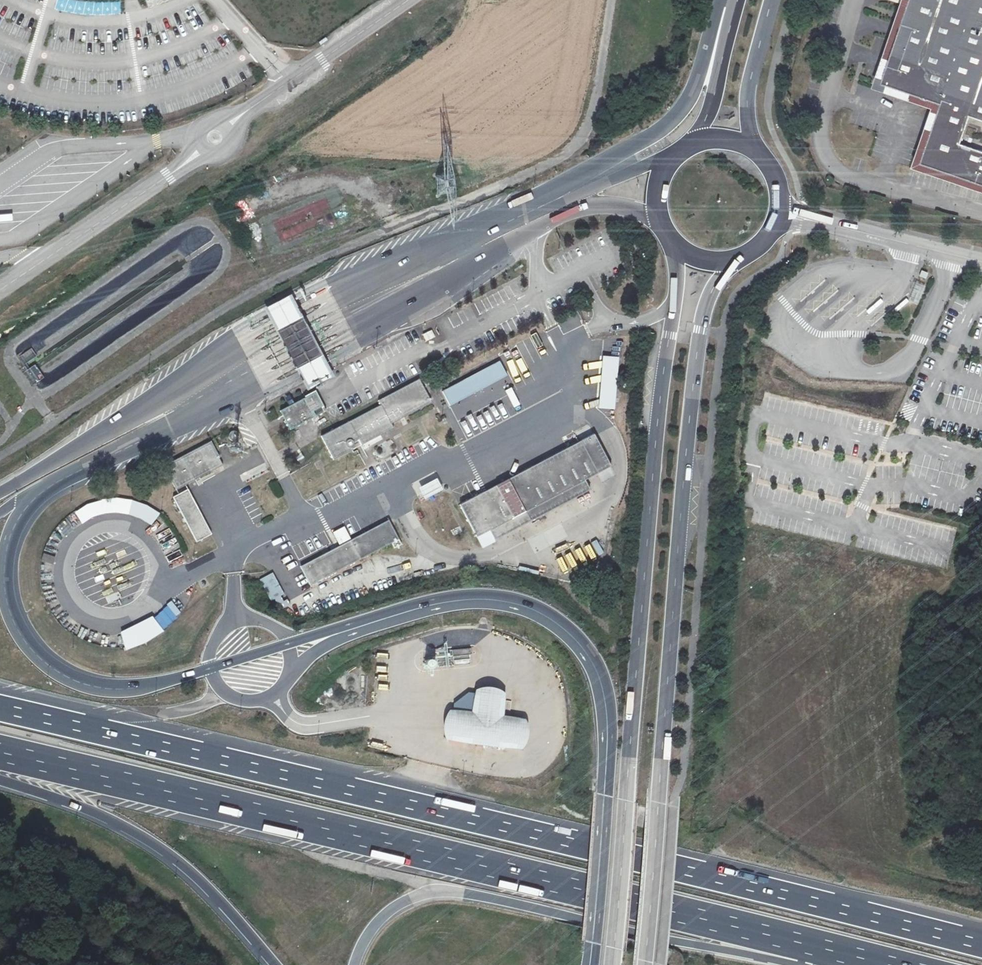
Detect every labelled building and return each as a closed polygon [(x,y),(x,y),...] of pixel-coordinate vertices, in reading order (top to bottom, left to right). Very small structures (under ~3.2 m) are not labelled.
[(939,103),(919,163),(981,185),(981,0),(907,0),(879,83),(939,103)] [(287,228),(283,223),(277,227),(285,238),(297,230),(293,224),(287,228)] [(926,285),(918,282),(911,302),(919,305),(926,285)] [(295,365),(308,390),(326,381),(335,376),(321,351),(300,310),(292,295),(266,309),(274,324),(295,365)] [(619,357),(604,356),(601,406),(616,407),(619,357)] [(500,361),(442,392),(450,406),(507,376),(500,361)] [(334,459),(353,450),(352,447),(353,446),(353,445),(354,444),(354,443),(353,442),(359,439),(362,445),(393,428),(391,424),(432,403),(419,379),(379,400),(381,405),(322,436),(334,459)] [(303,399),(280,411),(290,430),(313,418),(303,399)] [(460,505),(477,537),(490,531),(495,539),(590,490),(585,480),(597,474),(611,466),(594,434),(581,442),(460,505)] [(210,442),(163,467),(175,490),(223,465),(210,442)] [(420,488),(426,499),(441,491),(436,480),(420,488)] [(196,542),(211,534),(188,489),(173,497),(196,542)] [(159,511),(138,503),(133,516),(154,524),(159,511)] [(311,586),(392,543),(395,548),(402,545),(389,520),(351,540),(345,528),(334,534),(340,546),(301,567),(311,586)] [(271,601),(284,594),(273,572),(259,579),(271,601)] [(174,604),(119,633),(127,650),(183,620),(174,604)] [(453,657),(470,655),(469,649),(453,650),(453,657)] [(454,710),(451,740),(526,748),(530,718),(508,715),(509,693),(480,689),(476,711),(454,710)]
